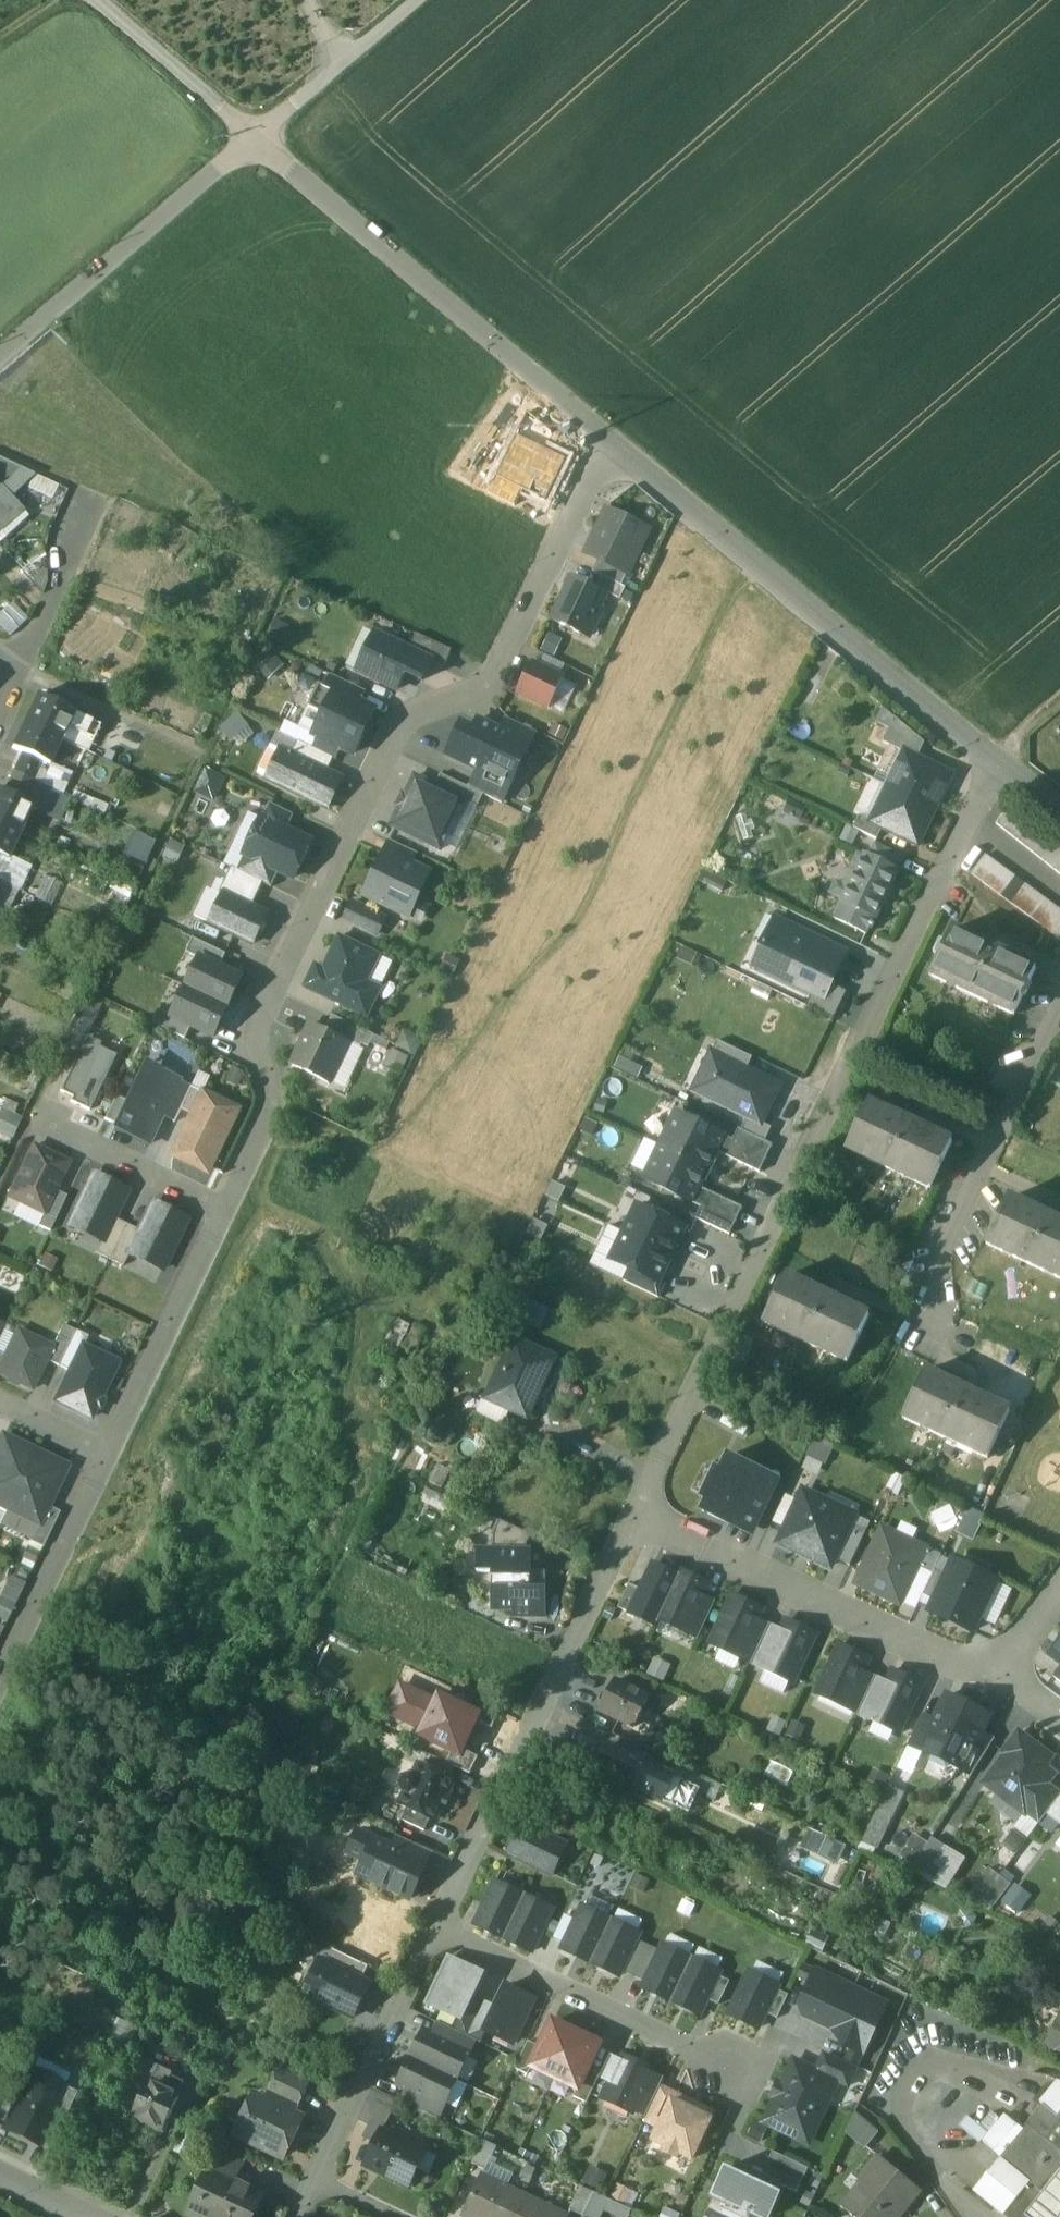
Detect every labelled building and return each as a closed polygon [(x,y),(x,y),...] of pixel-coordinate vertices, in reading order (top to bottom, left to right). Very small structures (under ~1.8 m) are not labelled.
[(527,412),(516,435),(545,449),(552,433),(527,412)] [(546,502),(567,459),(545,449),(516,435),(495,478),(522,491),(546,502)] [(0,460),(0,486),(2,488),(22,470),(0,460)] [(22,470),(2,488),(10,497),(12,495),(33,476),(22,470)] [(522,491),(495,478),(488,494),(515,506),(522,491)] [(0,486),(0,529),(24,508),(12,495),(10,497),(2,488),(0,486)] [(649,530),(607,510),(586,554),(598,560),(628,574),(649,530)] [(628,574),(598,560),(592,572),(602,577),(622,586),(628,574)] [(597,588),(573,577),(552,621),(586,637),(593,623),(597,625),(604,610),(600,608),(607,593),(597,588)] [(622,586),(602,577),(597,588),(607,593),(620,600),(626,588),(622,586)] [(27,620),(12,603),(4,610),(19,627),(27,620)] [(18,629),(3,611),(0,614),(0,625),(10,636),(18,629)] [(409,651),(376,635),(358,672),(397,691),(405,674),(422,682),(431,663),(432,662),(409,651)] [(452,651),(417,635),(409,651),(432,662),(431,663),(444,669),(452,651)] [(564,679),(532,664),(518,694),(549,709),(564,679)] [(366,693),(331,676),(325,688),(325,689),(334,694),(335,693),(361,705),(366,693)] [(319,685),(309,708),(324,715),(334,694),(325,689),(325,688),(319,685)] [(361,705),(335,693),(334,694),(324,715),(315,736),(319,738),(342,749),(354,754),(374,711),(361,705)] [(74,714),(38,697),(25,723),(61,740),(67,728),(74,714)] [(889,727),(884,739),(906,752),(917,757),(926,740),(885,704),(877,720),(889,727)] [(100,726),(74,714),(67,728),(93,740),(100,726)] [(471,717),(453,757),(481,770),(512,784),(530,744),(502,732),(471,717)] [(234,722),(224,730),(230,738),(241,730),(234,722)] [(507,722),(502,732),(530,744),(535,734),(507,722)] [(61,740),(25,723),(13,749),(42,763),(49,766),(61,740)] [(342,749),(319,738),(313,749),(316,751),(334,759),(336,760),(342,749)] [(293,755),(292,756),(309,764),(316,751),(313,749),(299,742),(293,755)] [(271,747),(258,774),(268,779),(281,751),(271,747)] [(290,755),(281,751),(268,779),(267,780),(328,809),(342,780),(309,764),(292,756),(293,755),(290,754),(290,755)] [(334,759),(316,751),(309,764),(327,773),(334,759)] [(917,757),(906,752),(889,786),(935,810),(953,776),(917,757)] [(42,763),(23,754),(14,774),(32,782),(42,763)] [(201,794),(220,800),(228,774),(209,768),(201,794)] [(512,784),(481,770),(472,790),(482,795),(502,804),(512,784)] [(32,782),(14,774),(4,794),(23,802),(32,782)] [(441,776),(436,787),(464,800),(477,806),(482,795),(472,790),(441,776)] [(436,787),(415,778),(391,830),(441,852),(464,800),(436,787)] [(917,845),(935,810),(889,786),(870,821),(884,828),(917,845)] [(0,792),(0,824),(20,833),(32,807),(23,802),(4,794),(0,792)] [(294,816),(270,804),(262,820),(287,831),(294,816)] [(1009,805),(995,823),(1059,875),(1059,846),(1009,805)] [(854,829),(878,841),(884,828),(870,821),(860,817),(854,829)] [(287,831),(262,820),(255,836),(253,835),(252,838),(253,839),(245,855),(280,871),(294,878),(311,843),(287,831)] [(0,824),(0,856),(7,859),(20,833),(0,824)] [(134,828),(124,851),(148,863),(159,840),(134,828)] [(902,857),(875,844),(869,858),(895,871),(902,857)] [(181,849),(171,845),(165,857),(175,861),(181,849)] [(429,874),(386,854),(368,894),(411,913),(429,874)] [(280,871),(245,855),(238,870),(238,871),(263,883),(272,887),(280,871)] [(864,856),(834,918),(871,936),(901,873),(895,871),(869,858),(864,856)] [(985,856),(971,875),(1059,940),(1059,911),(985,856)] [(263,883),(238,871),(238,870),(232,868),(219,895),(223,897),(224,894),(252,907),(263,883)] [(252,907),(224,894),(223,897),(210,924),(253,944),(267,915),(252,907)] [(347,923),(379,936),(387,917),(355,904),(347,923)] [(812,995),(825,1001),(833,984),(850,947),(776,913),(751,967),(812,995)] [(1037,970),(952,930),(930,976),(1014,1017),(1037,970)] [(394,960),(338,933),(324,963),(315,959),(303,984),(367,1015),(394,960)] [(227,955),(193,939),(186,953),(200,959),(201,958),(220,968),(227,955)] [(220,968),(201,958),(200,959),(187,988),(228,1008),(242,978),(220,968)] [(808,1003),(836,1016),(847,991),(833,984),(825,1001),(812,995),(808,1003)] [(228,1008),(187,988),(173,1016),(172,1017),(192,1027),(214,1037),(228,1008)] [(173,1016),(159,1009),(153,1024),(186,1040),(192,1027),(172,1017),(173,1016)] [(334,1016),(326,1031),(350,1043),(369,1052),(376,1037),(334,1016)] [(326,1031),(311,1024),(290,1065),(329,1085),(350,1043),(326,1031)] [(101,1044),(87,1037),(60,1092),(73,1098),(70,1102),(89,1112),(116,1056),(99,1048),(101,1044)] [(718,1042),(712,1054),(748,1071),(754,1060),(718,1042)] [(748,1071),(712,1054),(693,1093),(748,1120),(761,1126),(780,1087),(748,1071)] [(183,1085),(147,1068),(119,1127),(154,1144),(183,1085)] [(238,1111),(206,1096),(178,1155),(209,1170),(238,1111)] [(954,1143),(870,1102),(848,1148),(932,1189),(954,1143)] [(676,1115),(661,1147),(708,1169),(716,1152),(723,1136),(676,1115)] [(761,1126),(748,1120),(742,1132),(766,1142),(772,1130),(761,1126)] [(716,1152),(761,1173),(774,1146),(766,1142),(742,1132),(739,1130),(734,1141),(723,1136),(716,1152)] [(69,1163),(34,1146),(9,1197),(44,1214),(56,1191),(69,1163)] [(708,1169),(661,1147),(645,1181),(692,1203),(699,1189),(708,1169)] [(127,1192),(93,1175),(68,1225),(102,1241),(103,1242),(114,1219),(127,1192)] [(697,1220),(730,1236),(743,1209),(699,1189),(692,1203),(702,1208),(697,1220)] [(44,1214),(39,1226),(50,1232),(67,1196),(56,1191),(44,1214)] [(1009,1198),(987,1245),(1059,1280),(1059,1223),(1009,1198)] [(661,1203),(655,1217),(686,1232),(690,1234),(697,1220),(661,1203)] [(187,1220),(152,1204),(139,1231),(128,1254),(129,1254),(163,1270),(187,1220)] [(638,1209),(626,1235),(673,1258),(686,1232),(655,1217),(638,1209)] [(114,1219),(103,1242),(102,1241),(96,1254),(109,1260),(126,1225),(114,1219)] [(139,1231),(126,1225),(109,1260),(123,1267),(129,1254),(128,1254),(139,1231)] [(626,1235),(613,1261),(630,1269),(661,1283),(673,1258),(626,1235)] [(661,1283),(630,1269),(624,1281),(660,1298),(665,1286),(661,1283)] [(870,1317),(786,1276),(764,1322),(848,1362),(870,1317)] [(541,1285),(525,1318),(536,1323),(552,1290),(541,1285)] [(401,1345),(408,1322),(395,1318),(388,1341),(401,1345)] [(75,1331),(64,1325),(53,1348),(47,1361),(58,1366),(75,1331)] [(18,1331),(0,1368),(0,1374),(32,1390),(47,1361),(53,1348),(18,1331)] [(75,1331),(58,1366),(70,1372),(82,1346),(84,1347),(88,1337),(75,1331)] [(555,1359),(514,1340),(488,1398),(487,1400),(511,1411),(528,1418),(555,1359)] [(84,1347),(82,1346),(70,1372),(56,1401),(91,1418),(118,1364),(84,1347)] [(1010,1413),(926,1372),(903,1419),(987,1460),(1010,1413)] [(511,1411),(487,1400),(488,1398),(484,1397),(476,1414),(504,1427),(511,1411)] [(8,1509),(35,1452),(4,1437),(0,1445),(0,1505),(8,1509)] [(67,1467),(35,1452),(8,1509),(38,1523),(39,1524),(48,1506),(67,1467)] [(707,1500),(703,1510),(752,1534),(778,1481),(728,1457),(720,1474),(713,1470),(700,1497),(707,1500)] [(803,1491),(778,1543),(831,1568),(836,1560),(852,1524),(856,1517),(803,1491)] [(48,1506),(39,1524),(38,1523),(30,1541),(43,1547),(60,1512),(48,1506)] [(495,1535),(495,1551),(526,1552),(526,1547),(532,1536),(500,1521),(495,1535)] [(867,1531),(852,1524),(836,1560),(850,1567),(867,1531)] [(926,1549),(883,1529),(857,1584),(900,1604),(917,1567),(926,1549)] [(941,1557),(926,1549),(917,1567),(933,1575),(941,1557)] [(494,1574),(493,1610),(514,1611),(513,1617),(546,1618),(547,1572),(532,1572),(532,1552),(526,1552),(495,1551),(476,1551),(475,1573),(494,1574)] [(997,1583),(954,1563),(946,1581),(936,1602),(931,1612),(974,1632),(997,1583)] [(680,1576),(654,1564),(642,1590),(631,1615),(656,1627),(659,1620),(680,1576)] [(710,1585),(681,1572),(680,1576),(659,1620),(687,1633),(704,1597),(710,1585)] [(946,1581),(933,1575),(923,1596),(936,1602),(946,1581)] [(642,1590),(630,1585),(618,1609),(631,1615),(642,1590)] [(763,1609),(734,1595),(710,1645),(740,1658),(757,1621),(763,1609)] [(716,1603),(704,1597),(687,1633),(700,1638),(716,1603)] [(770,1626),(757,1621),(740,1658),(752,1664),(770,1626)] [(761,1683),(785,1694),(790,1682),(793,1683),(816,1635),(787,1622),(782,1632),(764,1670),(767,1671),(761,1683)] [(782,1632),(770,1626),(752,1664),(764,1670),(782,1632)] [(841,1647),(818,1693),(847,1708),(863,1674),(870,1661),(841,1647)] [(870,1720),(899,1734),(923,1685),(893,1671),(886,1685),(870,1720)] [(875,1679),(863,1674),(847,1708),(858,1714),(875,1679)] [(886,1685),(875,1679),(858,1714),(870,1720),(886,1685)] [(452,1753),(462,1757),(465,1750),(479,1722),(483,1714),(459,1703),(440,1694),(438,1698),(401,1680),(384,1714),(422,1732),(419,1737),(452,1753)] [(649,1697),(617,1681),(602,1711),(635,1726),(649,1697)] [(492,1729),(501,1711),(463,1694),(459,1703),(483,1714),(479,1722),(492,1729)] [(922,1751),(935,1757),(932,1762),(945,1768),(948,1763),(961,1769),(971,1747),(974,1749),(978,1739),(989,1716),(975,1709),(977,1705),(964,1699),(962,1703),(947,1696),(933,1727),(922,1751)] [(330,1733),(339,1717),(328,1711),(319,1727),(330,1733)] [(933,1727),(920,1721),(909,1745),(922,1751),(933,1727)] [(1007,1755),(985,1784),(1003,1798),(1011,1797),(1026,1808),(1029,1810),(1049,1783),(1054,1775),(1052,1758),(1019,1734),(1005,1753),(1007,1755)] [(991,1745),(978,1739),(974,1749),(971,1747),(961,1769),(973,1775),(991,1745)] [(659,1770),(608,1746),(597,1770),(666,1803),(676,1783),(678,1779),(659,1770)] [(447,1763),(456,1767),(471,1774),(479,1756),(465,1750),(462,1757),(452,1753),(447,1763)] [(447,1763),(432,1756),(427,1767),(450,1779),(456,1767),(447,1763)] [(711,1780),(664,1758),(659,1770),(678,1779),(676,1783),(704,1796),(711,1780)] [(427,1767),(421,1765),(415,1777),(411,1776),(405,1778),(401,1785),(404,1791),(408,1793),(402,1806),(407,1808),(431,1820),(434,1821),(453,1780),(450,1779),(427,1767)] [(1049,1783),(1029,1810),(1026,1808),(1023,1812),(1039,1824),(1046,1814),(1059,1796),(1059,1792),(1049,1783)] [(879,1847),(903,1790),(887,1784),(863,1840),(879,1847)] [(1046,1814),(1059,1824),(1059,1796),(1046,1814)] [(431,1820),(407,1808),(402,1820),(425,1831),(431,1820)] [(548,1824),(529,1814),(523,1825),(543,1834),(548,1824)] [(543,1834),(523,1825),(509,1854),(553,1875),(566,1846),(543,1834)] [(835,1864),(844,1845),(808,1829),(799,1848),(835,1864)] [(409,1903),(428,1865),(391,1847),(357,1831),(346,1854),(363,1863),(356,1878),(409,1903)] [(896,1863),(944,1888),(962,1857),(913,1831),(896,1863)] [(397,1836),(391,1847),(428,1865),(433,1853),(397,1836)] [(968,1894),(993,1909),(1009,1881),(985,1866),(968,1894)] [(496,1882),(476,1925),(504,1939),(525,1896),(496,1882)] [(1018,1914),(1030,1894),(1011,1883),(999,1903),(1018,1914)] [(553,1909),(525,1896),(504,1939),(532,1952),(553,1909)] [(612,1920),(583,1907),(563,1950),(591,1963),(612,1920)] [(612,1920),(591,1963),(619,1977),(640,1934),(612,1920)] [(692,1959),(664,1945),(643,1988),(672,2002),(692,1959)] [(368,1968),(333,1952),(327,1965),(362,1981),(368,1968)] [(483,1975),(450,1959),(429,2003),(461,2019),(462,2019),(473,1996),(483,1975)] [(720,1972),(692,1959),(672,2002),(700,2015),(707,2000),(719,1976),(720,1972)] [(314,1998),(356,2018),(371,1985),(362,1981),(327,1965),(321,1962),(314,1978),(321,1981),(314,1998)] [(816,1972),(803,1966),(798,1976),(811,1982),(816,1972)] [(779,1986),(750,1972),(729,2015),(759,2029),(766,2013),(777,1990),(779,1986)] [(854,1990),(816,1972),(811,1982),(800,2004),(805,2015),(835,2030),(854,1990)] [(719,1976),(707,2000),(719,2005),(730,1982),(719,1976)] [(497,2007),(486,2031),(487,2031),(513,2044),(534,1999),(507,1986),(497,2007)] [(789,1995),(777,1990),(766,2013),(778,2019),(789,1995)] [(886,2005),(854,1990),(835,2030),(845,2044),(853,2048),(863,2053),(886,2005)] [(473,1996),(462,2019),(461,2019),(455,2031),(468,2037),(485,2002),(473,1996)] [(485,2002),(468,2037),(476,2041),(481,2043),(487,2031),(486,2031),(497,2007),(485,2002)] [(134,2045),(140,2023),(116,2017),(110,2038),(134,2045)] [(541,2047),(532,2067),(555,2078),(577,2033),(553,2022),(541,2047)] [(455,2031),(441,2024),(435,2036),(470,2053),(476,2041),(468,2037),(455,2031)] [(1058,2031),(1053,2029),(1046,2044),(1059,2051),(1059,2027),(1058,2031)] [(435,2036),(425,2031),(412,2058),(457,2080),(470,2053),(435,2036)] [(577,2033),(555,2078),(578,2089),(579,2089),(588,2070),(600,2045),(577,2033)] [(541,2047),(529,2042),(516,2069),(529,2075),(532,2067),(541,2047)] [(863,2053),(853,2048),(847,2061),(857,2066),(863,2053)] [(856,2070),(824,2055),(817,2071),(838,2081),(849,2087),(856,2070)] [(652,2075),(654,2071),(624,2056),(603,2099),(632,2113),(634,2110),(652,2075)] [(457,2080),(412,2058),(399,2086),(409,2091),(444,2107),(457,2080)] [(817,2071),(794,2060),(765,2122),(797,2138),(808,2116),(819,2121),(838,2081),(817,2071)] [(173,2073),(157,2065),(149,2081),(165,2089),(173,2073)] [(309,2083),(281,2069),(269,2093),(297,2107),(309,2083)] [(588,2070),(579,2089),(578,2089),(574,2097),(587,2103),(600,2076),(588,2070)] [(33,2071),(4,2129),(39,2146),(68,2088),(33,2071)] [(664,2081),(652,2075),(634,2110),(647,2116),(661,2088),(664,2081)] [(165,2089),(149,2081),(132,2116),(153,2126),(153,2127),(163,2132),(169,2122),(167,2121),(179,2096),(165,2089)] [(80,2094),(68,2088),(54,2116),(66,2122),(80,2094)] [(677,2095),(661,2088),(647,2116),(645,2120),(660,2127),(673,2101),(674,2101),(677,2095)] [(399,2101),(373,2089),(358,2122),(371,2128),(375,2119),(388,2125),(399,2101)] [(444,2107),(409,2091),(403,2102),(439,2119),(444,2107)] [(301,2118),(256,2096),(244,2122),(253,2126),(245,2140),(283,2158),(301,2118)] [(674,2101),(673,2101),(660,2127),(654,2141),(666,2147),(664,2152),(677,2159),(680,2153),(692,2159),(711,2119),(674,2101)] [(1043,2105),(1027,2124),(1046,2139),(1058,2125),(1059,2122),(1059,2119),(1058,2118),(1043,2105)] [(876,2133),(853,2114),(845,2130),(866,2146),(876,2133)] [(388,2125),(375,2119),(371,2128),(365,2140),(378,2146),(384,2134),(388,2125)] [(1027,2124),(1000,2158),(1030,2183),(1004,2215),(1006,2216),(1032,2216),(1049,2197),(1044,2193),(1059,2174),(1059,2151),(1046,2139),(1027,2124)] [(1058,2125),(1046,2139),(1059,2151),(1059,2126),(1058,2125)] [(384,2134),(378,2146),(368,2166),(382,2173),(381,2175),(410,2189),(420,2168),(415,2166),(422,2152),(384,2134)] [(498,2147),(484,2141),(472,2166),(486,2172),(498,2147)] [(244,2164),(217,2152),(208,2171),(214,2173),(215,2172),(236,2182),(244,2164)] [(773,2153),(762,2177),(782,2185),(797,2192),(808,2169),(773,2153)] [(879,2156),(859,2181),(871,2190),(851,2215),(853,2216),(894,2216),(904,2204),(908,2207),(921,2191),(879,2156)] [(1030,2183),(1000,2158),(974,2191),(1004,2215),(1030,2183)] [(718,2197),(763,2216),(768,2216),(782,2185),(762,2177),(733,2164),(718,2197)] [(813,2205),(825,2174),(812,2169),(800,2200),(813,2205)] [(215,2172),(214,2173),(200,2203),(216,2211),(213,2216),(255,2216),(265,2196),(236,2182),(215,2172)] [(1032,2216),(1059,2216),(1059,2174),(1044,2193),(1049,2197),(1032,2216)] [(482,2178),(464,2216),(467,2216),(517,2216),(526,2199),(482,2178)] [(582,2187),(570,2212),(580,2216),(584,2216),(595,2193),(582,2187)] [(595,2193),(584,2216),(603,2216),(610,2201),(595,2193)] [(526,2199),(517,2216),(564,2216),(526,2199)]
